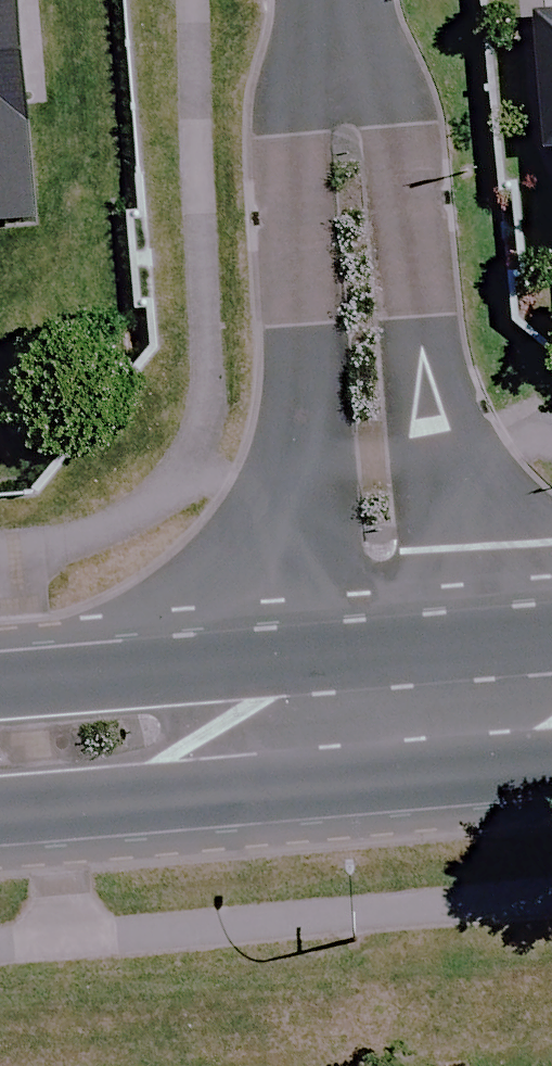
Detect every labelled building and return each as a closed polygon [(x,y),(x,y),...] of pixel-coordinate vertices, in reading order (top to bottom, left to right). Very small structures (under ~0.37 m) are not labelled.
[(39,221),(19,0),(0,0),(0,224),(39,221)] [(547,168),(551,168),(551,28),(542,28),(547,168)]
